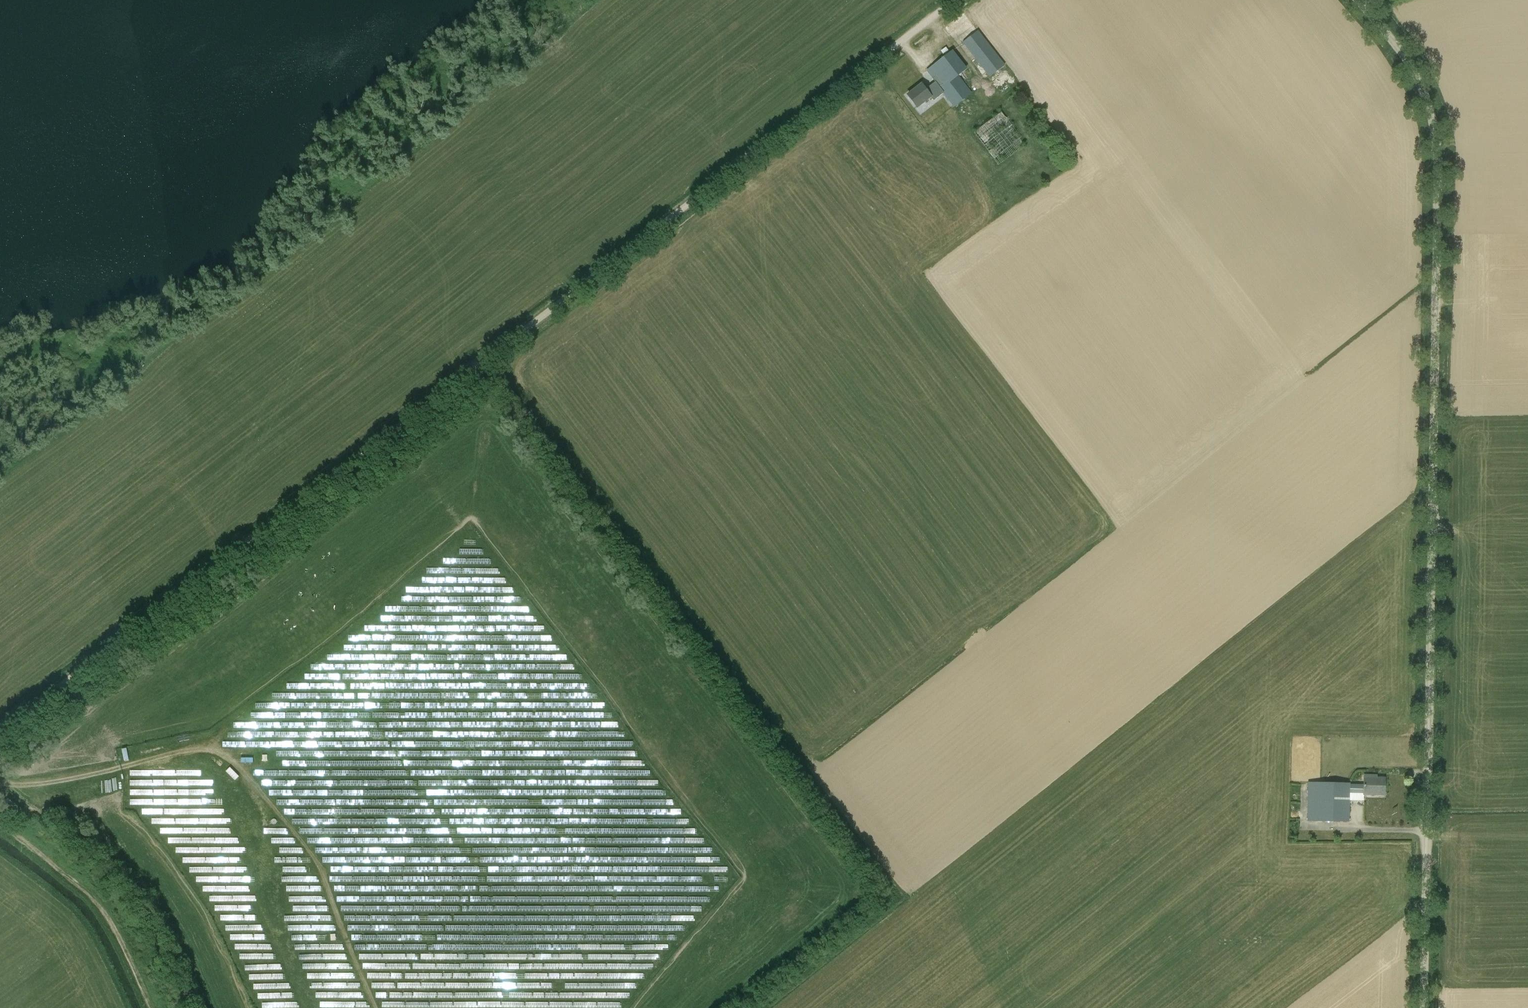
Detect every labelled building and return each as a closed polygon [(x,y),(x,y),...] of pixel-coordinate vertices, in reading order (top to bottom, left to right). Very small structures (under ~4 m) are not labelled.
[(1006,65),(979,31),(963,43),(990,78),(1006,65)] [(932,97),(931,96),(940,89),(954,107),(972,93),(958,76),(967,69),(953,51),(926,71),(935,82),(926,90),(922,85),(908,96),(917,108),(932,97)] [(994,159),(1000,166),(1025,146),(1020,140),(1022,138),(1002,112),(974,133),(994,159)] [(1364,776),(1364,785),(1350,785),(1351,751),(1328,750),(1327,783),(1308,783),(1307,821),(1349,823),(1350,795),(1364,795),(1384,796),(1385,778),(1377,777),(1377,776),(1364,776)] [(234,779),(238,775),(228,767),(225,771),(234,779)] [(221,768),(217,772),(227,780),(230,777),(221,768)] [(4,795),(0,799),(14,814),(19,810),(4,795)]
